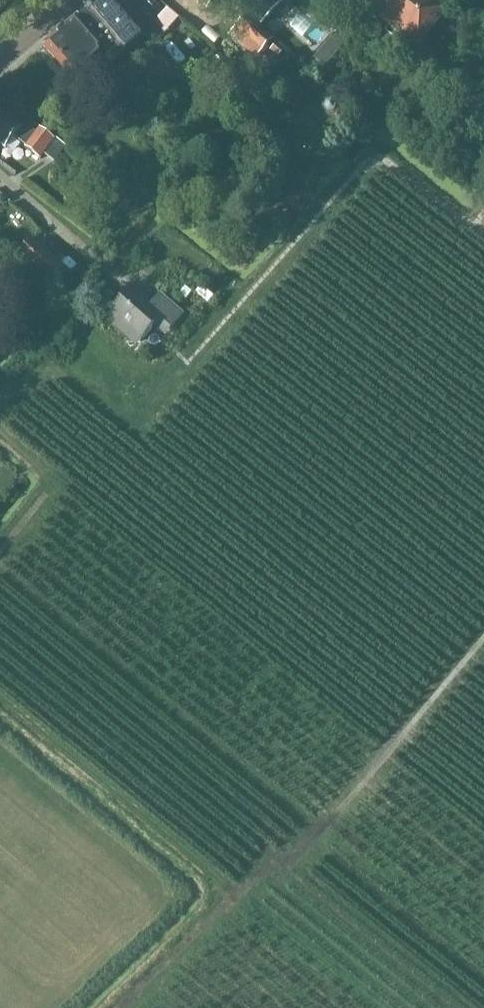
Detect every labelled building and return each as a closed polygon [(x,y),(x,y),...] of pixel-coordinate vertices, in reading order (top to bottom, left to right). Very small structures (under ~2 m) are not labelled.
[(143,35),(114,0),(102,0),(80,18),(115,59),(143,35)] [(215,0),(194,0),(205,10),(215,0)] [(283,1),(281,0),(236,0),(262,24),(283,1)] [(430,0),(368,0),(379,7),(371,17),(405,43),(401,48),(427,68),(435,57),(422,47),(447,13),(430,0)] [(246,14),(234,29),(261,52),(273,38),(246,14)] [(115,59),(80,18),(78,15),(43,45),(70,77),(67,80),(76,91),(90,79),(87,76),(98,66),(102,70),(115,59)] [(336,33),(328,42),(339,51),(346,42),(336,33)] [(156,55),(137,70),(150,87),(169,72),(156,55)] [(65,148),(54,139),(53,141),(39,129),(36,133),(10,113),(7,117),(0,111),(0,144),(5,148),(14,137),(25,146),(24,148),(39,160),(43,154),(53,162),(65,148)] [(302,136),(309,124),(298,117),(291,129),(302,136)] [(264,154),(254,161),(264,174),(273,166),(264,154)] [(64,269),(57,262),(32,241),(18,257),(50,285),(64,269)] [(19,272),(7,286),(18,295),(30,282),(19,272)] [(159,295),(155,299),(150,305),(130,288),(109,312),(118,320),(113,325),(125,335),(129,330),(140,340),(158,319),(169,329),(181,314),(159,295)]
